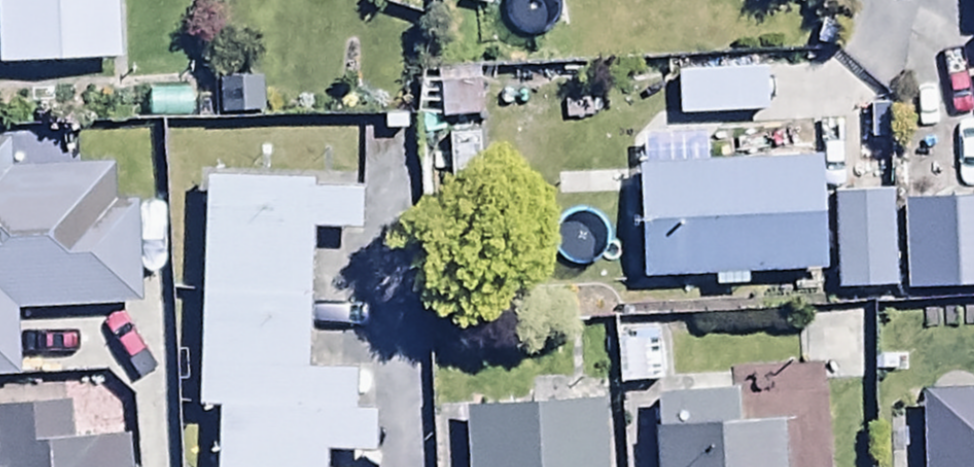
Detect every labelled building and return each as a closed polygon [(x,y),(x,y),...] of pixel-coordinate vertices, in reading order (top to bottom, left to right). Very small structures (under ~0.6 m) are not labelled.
[(124,69),(122,0),(0,0),(0,73),(124,69)] [(769,75),(677,78),(678,123),(770,120),(769,75)] [(212,79),(211,120),(261,121),(261,80),(212,79)] [(0,146),(0,382),(22,381),(21,312),(142,309),(140,211),(116,211),(115,170),(71,171),(71,145),(0,146)] [(822,166),(639,169),(642,285),(716,284),(716,293),(747,292),(747,281),(824,280),(822,166)] [(326,458),(379,459),(379,413),(357,413),(358,375),(314,374),(315,235),(363,236),(364,198),(316,197),(316,190),(210,189),(202,411),(218,412),(218,466),(326,466),(326,458)] [(893,201),(835,201),(835,299),(893,299),(893,201)] [(906,206),(911,300),(973,296),(973,202),(906,206)] [(618,334),(618,387),(663,387),(662,334),(618,334)] [(967,385),(948,380),(936,386),(929,396),(927,432),(889,433),(890,466),(973,466),(973,396),(967,385)] [(659,406),(661,466),(791,466),(790,430),(736,432),(735,402),(659,406)] [(468,415),(470,466),(607,466),(604,408),(468,415)] [(0,412),(0,466),(136,466),(136,447),(76,450),(74,409),(0,412)]
